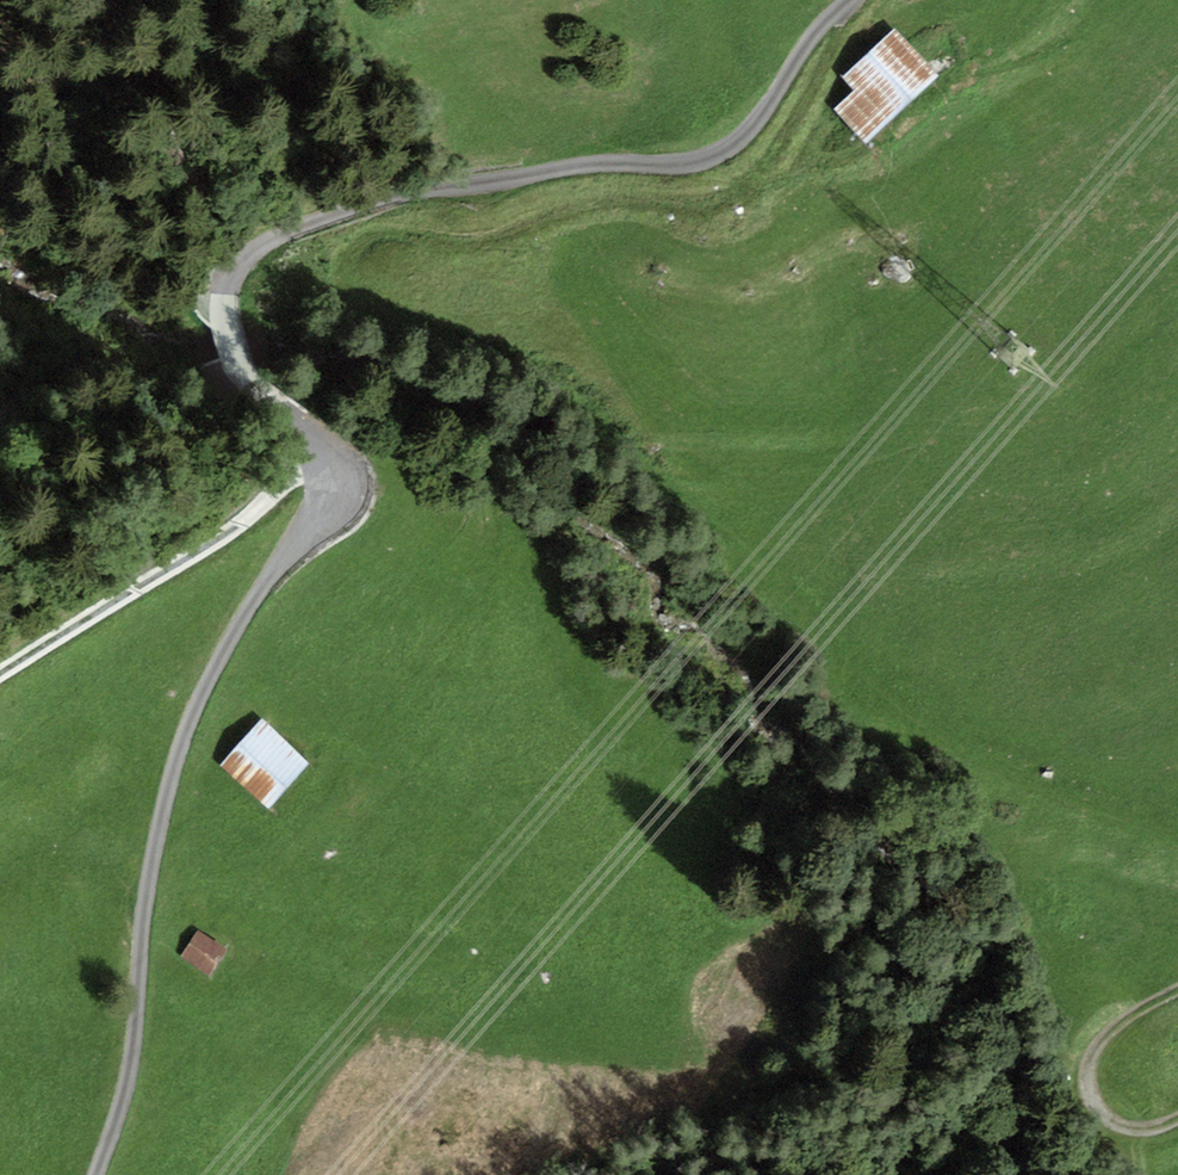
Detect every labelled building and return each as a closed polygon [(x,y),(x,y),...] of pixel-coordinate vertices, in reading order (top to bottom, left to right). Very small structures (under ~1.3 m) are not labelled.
[(866,143),(936,77),(893,31),(844,78),(858,93),(837,113),(866,143)] [(261,719),(219,765),(268,810),(310,764),(261,719)] [(198,930),(180,957),(209,977),(227,950),(198,930)]
